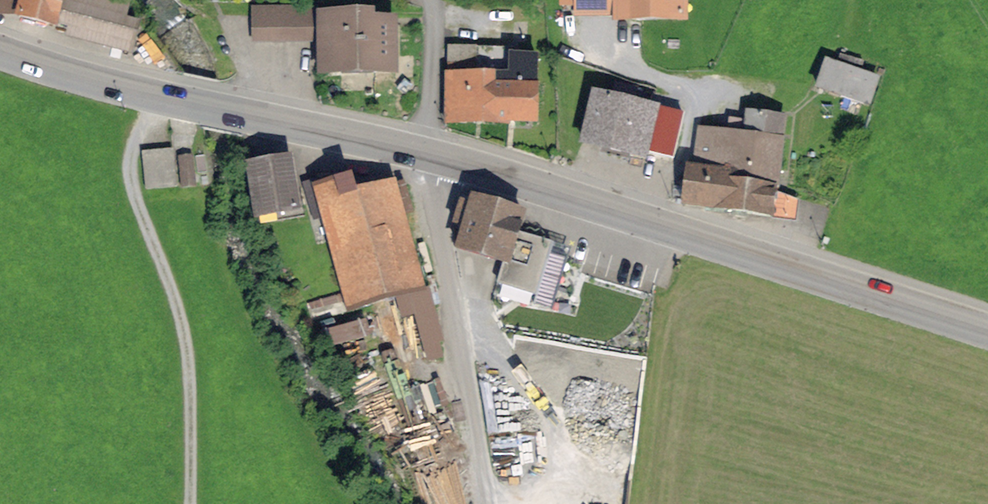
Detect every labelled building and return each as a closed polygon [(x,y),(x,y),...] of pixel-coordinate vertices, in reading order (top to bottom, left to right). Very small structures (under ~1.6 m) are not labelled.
[(52,27),(59,0),(0,0),(0,15),(52,27)] [(52,27),(63,30),(61,39),(130,56),(138,22),(124,19),(127,4),(111,0),(59,0),(52,27)] [(558,8),(574,8),(574,16),(613,16),(613,24),(689,24),(689,0),(558,0),(558,8)] [(252,6),(253,43),(313,42),(312,5),(252,6)] [(375,13),(316,14),(317,80),(399,79),(398,19),(376,19),(375,13)] [(477,73),(477,46),(447,46),(447,72),(477,73)] [(484,76),(483,126),(538,126),(538,57),(508,56),(508,47),(477,46),(477,73),(477,76),(484,76)] [(879,81),(824,63),(814,94),(869,112),(879,81)] [(483,126),(484,76),(477,76),(477,73),(447,72),(446,125),(483,126)] [(658,109),(591,93),(578,148),(645,164),(648,154),(658,109)] [(682,114),(658,109),(648,154),(672,160),(682,114)] [(698,131),(693,167),(733,172),(732,183),(780,189),(788,120),(746,114),(745,122),(729,120),(727,135),(698,131)] [(172,150),(140,153),(144,192),(176,188),(172,150)] [(192,157),(179,158),(182,188),(196,187),(192,157)] [(297,212),(288,157),(243,165),(251,219),(297,212)] [(684,166),(679,210),(776,222),(780,189),(732,183),(733,172),(693,167),(684,166)] [(428,292),(397,181),(355,193),(350,176),(312,187),(348,315),(396,301),(428,292)] [(525,215),(472,199),(470,204),(459,201),(451,228),(462,231),(456,253),(509,269),(520,233),(525,215)] [(554,243),(520,233),(509,269),(504,286),(552,300),(565,259),(550,255),(554,243)] [(428,292),(396,301),(400,318),(411,315),(424,363),(445,358),(428,292)]
